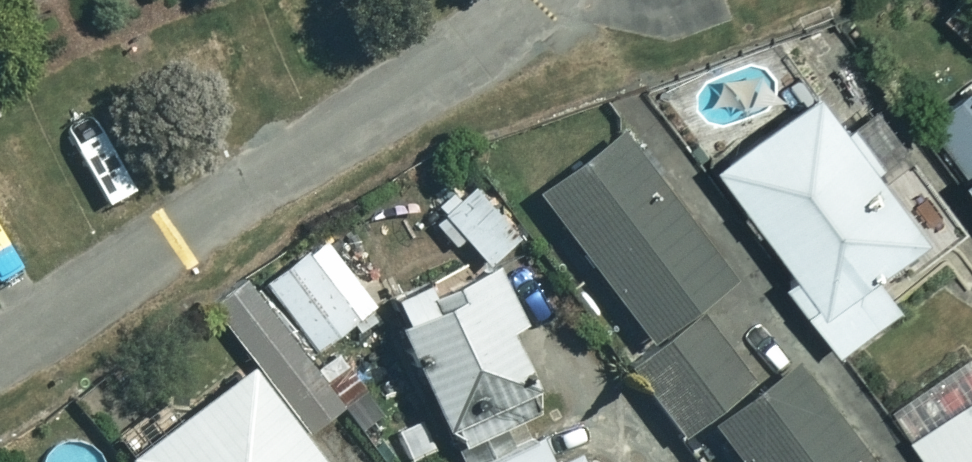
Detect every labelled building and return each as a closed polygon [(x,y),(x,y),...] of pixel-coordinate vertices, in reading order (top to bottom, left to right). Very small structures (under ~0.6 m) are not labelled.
[(917,115),(971,188),(971,74),(917,115)] [(934,240),(828,95),(724,171),(802,278),(792,285),(842,354),(905,309),(882,278),(934,240)] [(541,203),(648,347),(625,364),(687,447),(709,430),(733,461),(859,461),(622,143),(541,203)] [(445,220),(489,268),(521,239),(477,190),(445,220)] [(377,313),(332,246),(272,287),(318,354),(377,313)] [(489,268),(431,296),(428,289),(391,307),(405,335),(395,340),(449,450),(556,398),(492,267),(489,268)] [(252,375),(138,461),(319,461),(252,375)] [(959,417),(943,397),(903,428),(929,461),(971,461),(971,407),(959,417)] [(539,442),(497,461),(548,461),(539,442)]
